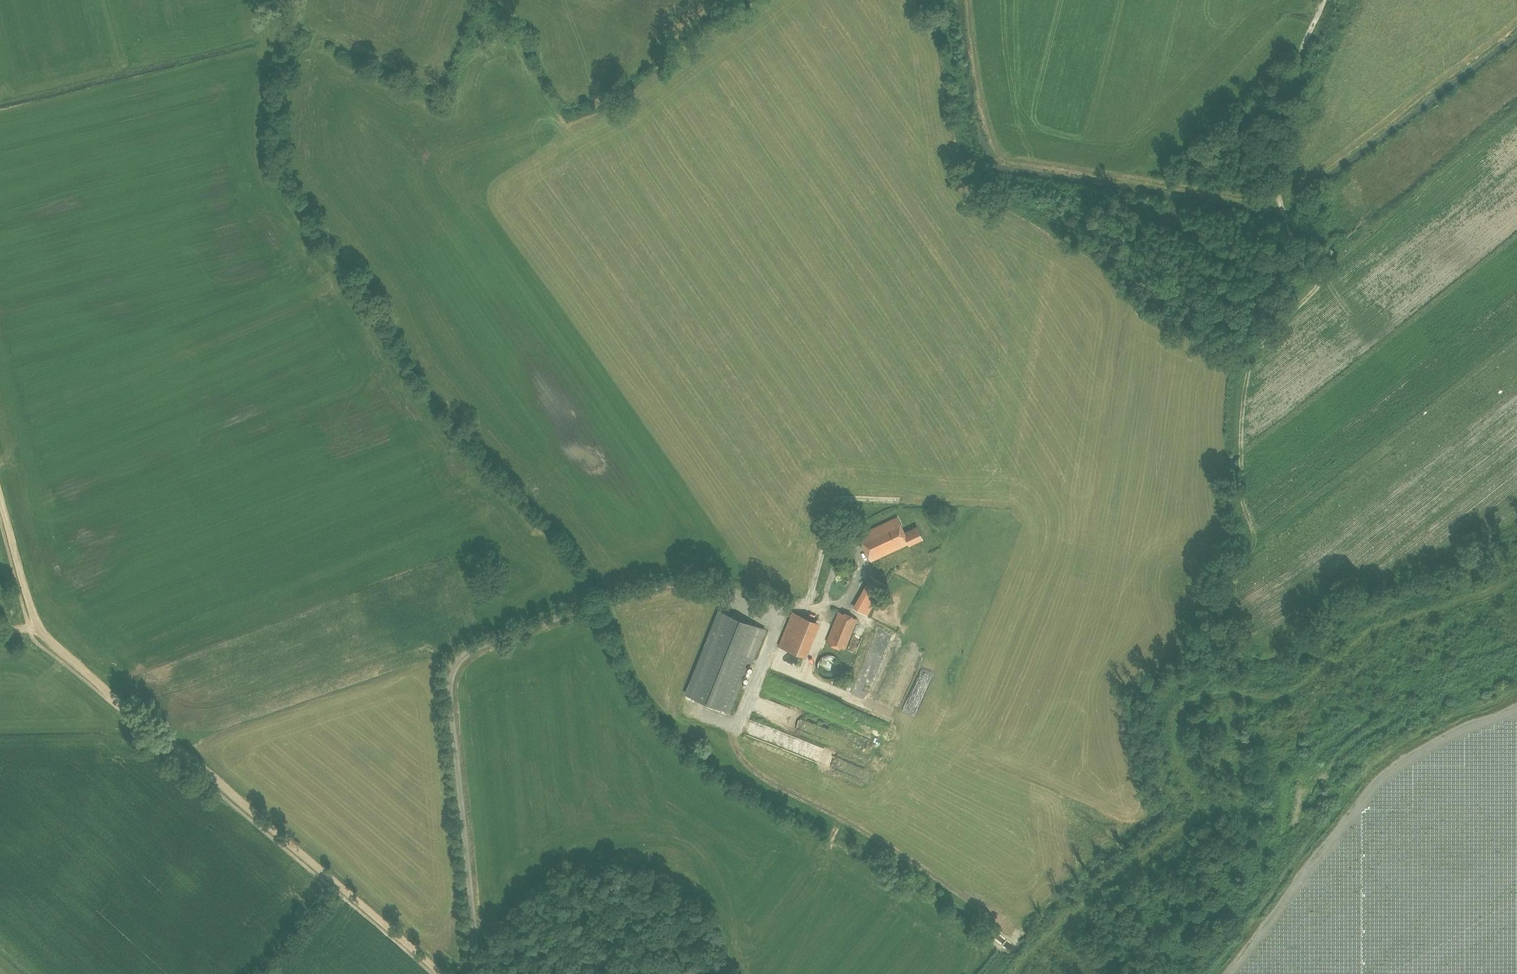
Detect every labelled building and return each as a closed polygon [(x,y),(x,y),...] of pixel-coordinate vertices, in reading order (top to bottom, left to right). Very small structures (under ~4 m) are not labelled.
[(897,517),(860,535),(871,560),(904,545),(900,535),(905,533),(897,517)] [(923,538),(918,527),(905,533),(900,535),(904,545),(909,543),(910,545),(923,538)] [(857,609),(867,615),(886,584),(876,578),(857,609)] [(687,694),(730,711),(749,662),(752,663),(765,629),(719,611),(687,694)] [(821,622),(792,611),(778,645),(807,657),(821,622)] [(839,611),(827,641),(846,648),(857,618),(839,611)]
